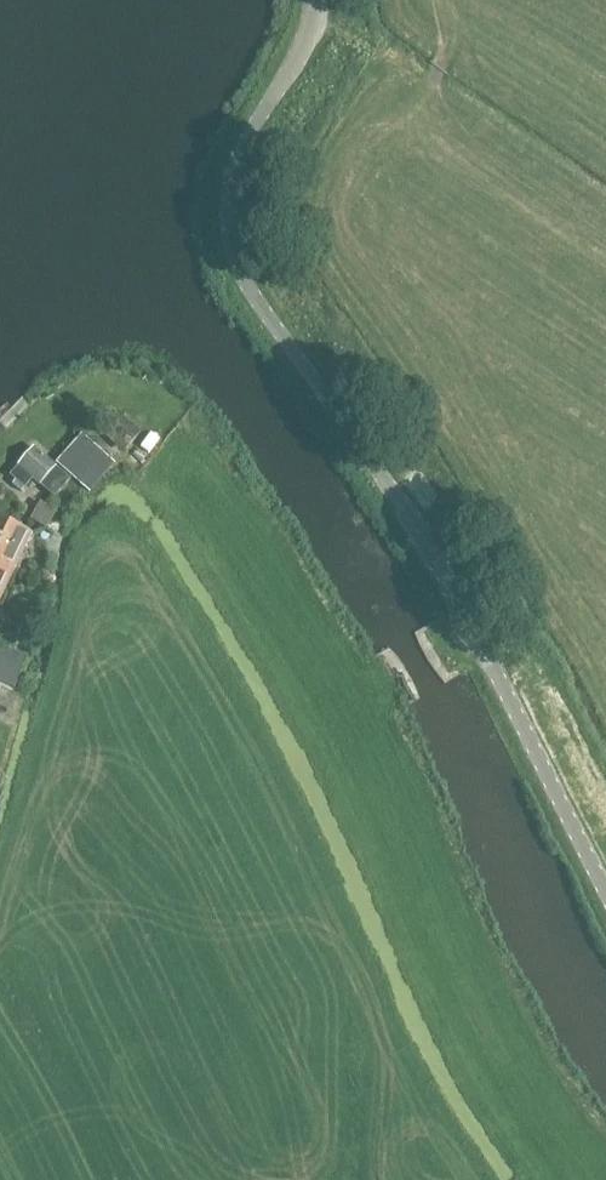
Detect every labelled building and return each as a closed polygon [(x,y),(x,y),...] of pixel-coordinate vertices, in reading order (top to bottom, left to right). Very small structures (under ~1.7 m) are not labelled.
[(126,413),(104,439),(123,454),(144,428),(126,413)] [(89,493),(116,464),(82,433),(56,463),(89,493)] [(71,480),(34,448),(10,475),(16,480),(12,484),(22,493),(33,480),(55,499),(71,480)] [(46,529),(56,511),(39,501),(29,519),(46,529)] [(11,569),(27,535),(0,521),(0,564),(11,569)] [(0,564),(0,591),(11,569),(0,564)] [(28,658),(0,646),(0,682),(14,688),(28,658)]
